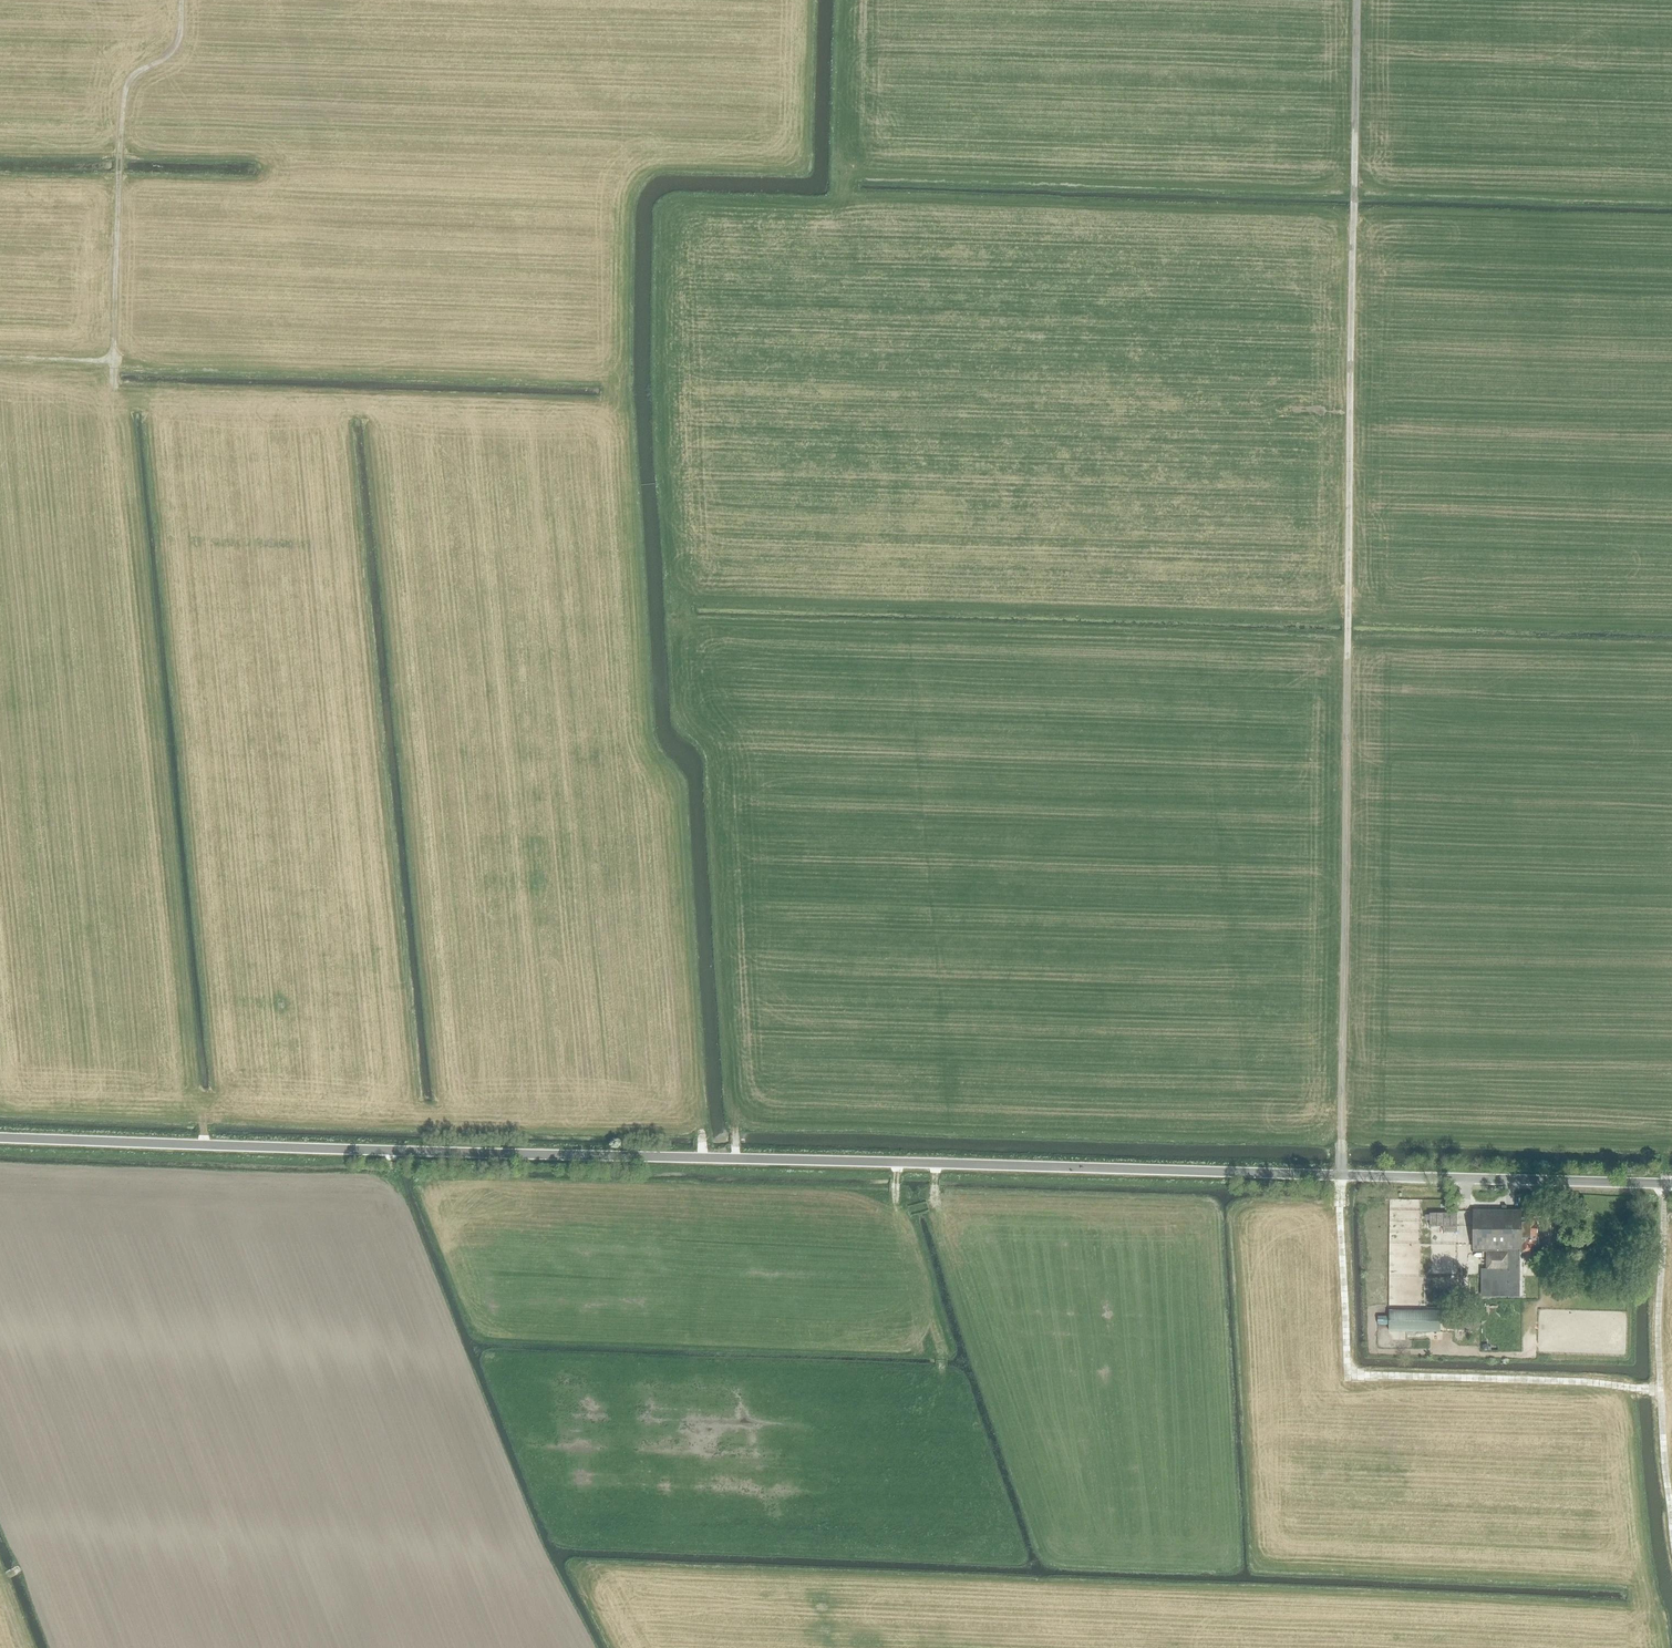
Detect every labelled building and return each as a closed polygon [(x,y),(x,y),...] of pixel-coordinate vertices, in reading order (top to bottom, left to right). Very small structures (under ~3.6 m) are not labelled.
[(1537,1232),(1537,1224),(1536,1224),(1536,1214),(1524,1214),(1521,1214),(1521,1211),(1473,1211),(1473,1251),(1486,1251),(1486,1269),(1508,1269),(1508,1252),(1522,1252),(1522,1251),(1531,1251),(1531,1245),(1536,1245),(1536,1232),(1537,1232)] [(1458,1227),(1457,1213),(1430,1213),(1430,1227),(1443,1227),(1444,1233),(1457,1232),(1457,1227),(1458,1227)] [(1421,1291),(1422,1233),(1401,1232),(1401,1236),(1393,1236),(1392,1290),(1421,1291)] [(1520,1258),(1509,1258),(1510,1278),(1520,1278),(1520,1258)] [(1440,1311),(1389,1310),(1388,1331),(1389,1331),(1389,1340),(1403,1340),(1403,1336),(1407,1336),(1407,1331),(1440,1331),(1440,1311)]
